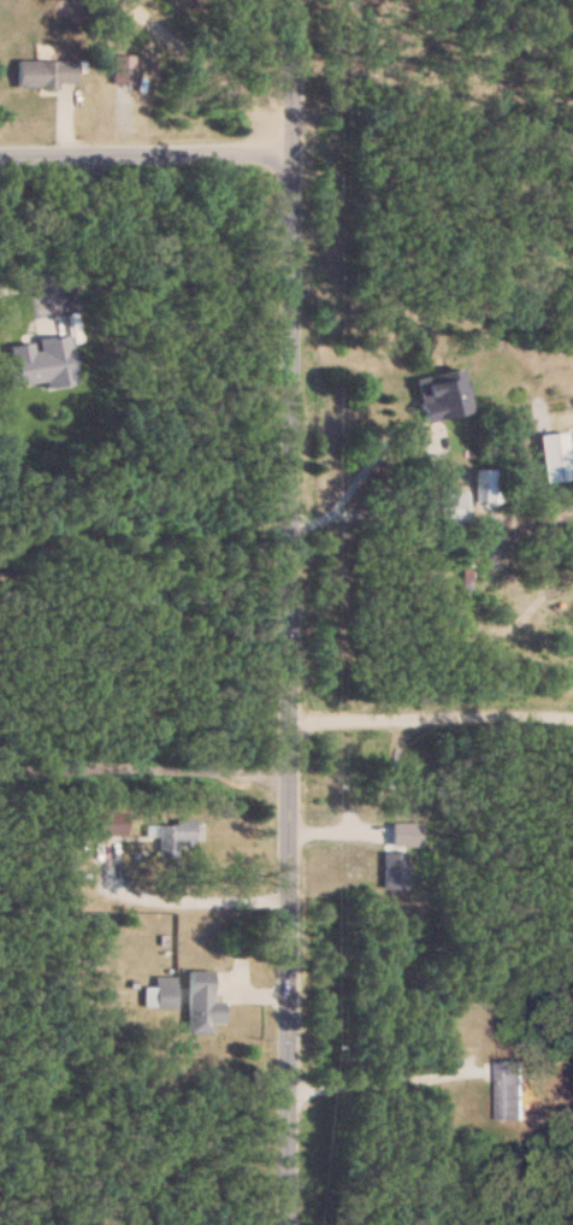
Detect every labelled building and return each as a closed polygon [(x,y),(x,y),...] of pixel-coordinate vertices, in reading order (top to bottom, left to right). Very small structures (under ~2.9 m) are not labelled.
[(14,88),(73,88),(73,61),(14,61),(14,88)] [(416,379),(424,422),(466,415),(458,371),(416,379)] [(565,433),(538,435),(542,483),(569,481),(565,433)] [(476,502),(491,502),(491,470),(476,470),(476,502)] [(462,492),(429,492),(429,512),(441,512),(441,526),(462,526),(462,492)] [(96,836),(125,836),(125,812),(96,812),(96,836)] [(176,857),(175,843),(195,842),(194,823),(155,823),(155,857),(176,857)] [(382,889),(405,889),(405,852),(382,852),(382,889)] [(222,1001),(212,1001),(212,971),(187,971),(186,1034),(211,1034),(211,1025),(222,1025),(222,1001)] [(143,987),(143,1009),(174,1009),(174,977),(152,977),(152,987),(143,987)] [(530,1059),(504,1059),(505,1119),(530,1119),(530,1059)]
